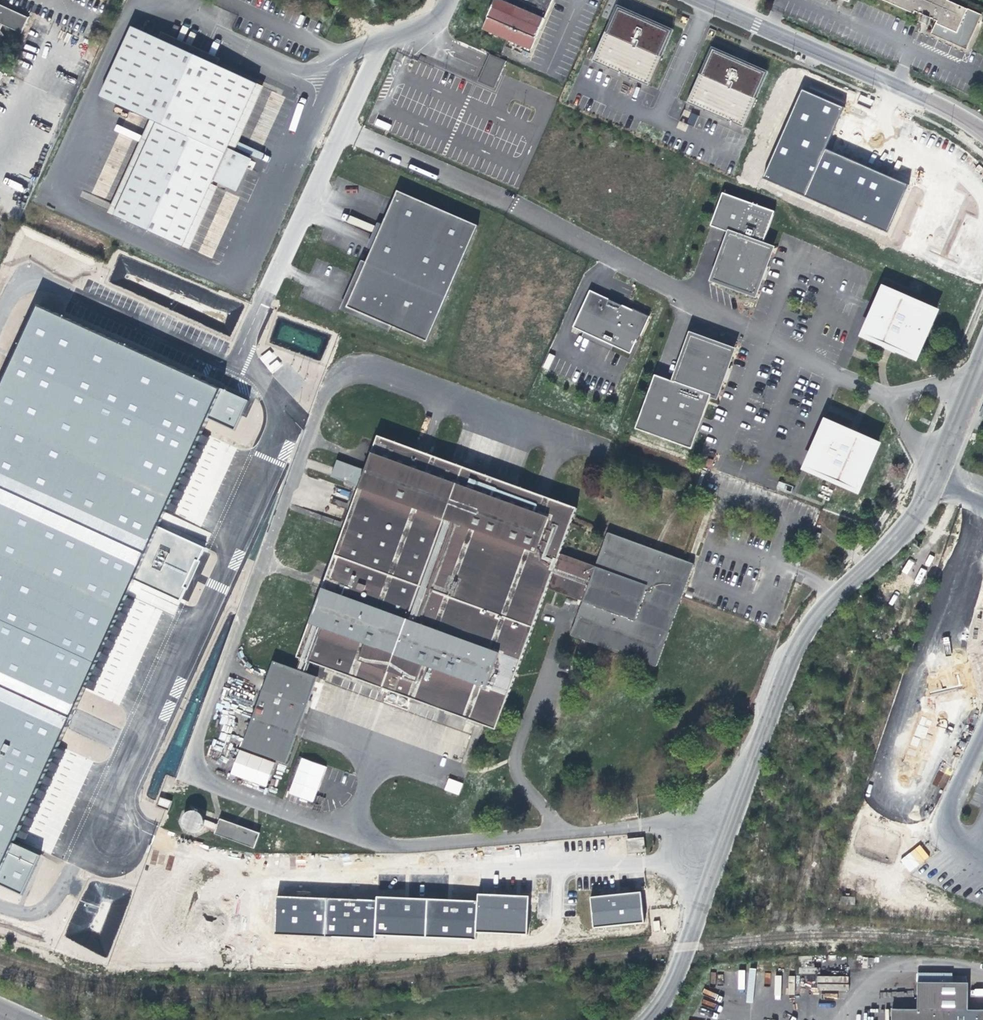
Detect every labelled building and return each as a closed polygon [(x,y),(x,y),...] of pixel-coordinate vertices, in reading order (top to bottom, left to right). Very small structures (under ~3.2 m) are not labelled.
[(480,29),(530,50),(551,0),(493,0),(480,29)] [(914,15),(915,12),(922,15),(920,21),(928,25),(930,19),(938,22),(932,34),(966,50),(981,16),(947,1),(948,0),(881,0),(914,15)] [(4,32),(0,28),(3,24),(21,32),(28,16),(0,3),(0,38),(4,32)] [(616,5),(591,61),(647,86),(672,30),(616,5)] [(256,86),(131,26),(99,97),(149,121),(155,124),(113,216),(181,249),(204,198),(213,180),(235,191),(238,183),(240,177),(241,171),(243,160),(232,155),(226,152),(256,86)] [(711,46),(686,103),(742,128),(767,72),(711,46)] [(256,86),(226,152),(232,155),(262,89),(256,86)] [(803,92),(765,179),(886,231),(907,184),(825,149),(843,109),(803,92)] [(697,116),(690,113),(685,124),(692,127),(697,116)] [(155,124),(149,121),(107,214),(113,216),(155,124)] [(347,309),(427,344),(478,226),(395,193),(387,212),(376,239),(368,258),(360,277),(347,309)] [(727,232),(709,282),(756,299),(774,247),(763,243),(774,212),(723,193),(711,226),(727,232)] [(211,201),(204,198),(181,249),(188,252),(211,201)] [(940,310),(882,285),(859,337),(918,362),(940,310)] [(590,292),(573,329),(584,335),(596,340),(594,345),(603,349),(605,344),(615,348),(632,356),(638,342),(639,343),(651,318),(633,310),(633,311),(590,292)] [(35,305),(0,381),(0,865),(217,389),(35,305)] [(596,340),(584,335),(582,339),(594,345),(596,340)] [(735,351),(693,337),(677,385),(656,378),(638,432),(694,452),(700,435),(695,433),(708,396),(712,398),(718,400),(735,351)] [(605,344),(603,349),(613,353),(615,348),(605,344)] [(695,433),(700,435),(712,398),(708,396),(695,433)] [(882,443),(825,418),(802,470),(859,495),(882,443)] [(572,510),(373,438),(361,471),(332,462),(326,479),(355,489),(293,659),(322,670),(378,690),(406,700),(436,710),(463,720),(481,727),(492,731),(543,590),(580,603),(568,637),(578,641),(585,643),(653,668),(691,565),(605,535),(593,568),(556,555),(572,510)] [(585,643),(578,641),(572,660),(578,662),(585,643)] [(269,663),(238,751),(283,766),(303,707),(313,678),(269,663)] [(378,690),(322,670),(320,675),(376,695),(378,690)] [(436,710),(406,700),(404,705),(434,716),(436,710)] [(481,727),(463,720),(461,726),(479,732),(481,727)] [(314,802),(326,766),(300,758),(288,794),(314,802)] [(444,789),(459,795),(463,783),(448,777),(444,789)] [(168,807),(154,802),(150,814),(164,818),(168,807)] [(203,827),(197,808),(180,814),(186,832),(203,827)] [(255,836),(215,822),(210,838),(250,852),(255,836)] [(631,853),(643,851),(643,846),(642,842),(630,843),(631,853)] [(909,872),(929,858),(920,845),(900,859),(909,872)] [(644,923),(641,892),(590,897),(594,928),(644,923)] [(529,896),(478,894),(478,901),(377,896),(377,900),(277,896),(275,934),(376,939),(376,935),(476,939),(476,932),(527,935),(529,896)] [(856,899),(843,898),(840,905),(856,906),(856,899)] [(973,1011),(973,983),(964,983),(957,984),(957,977),(957,974),(922,974),(923,1010),(897,1010),(897,1019),(982,1019),(982,1011),(973,1011)]
